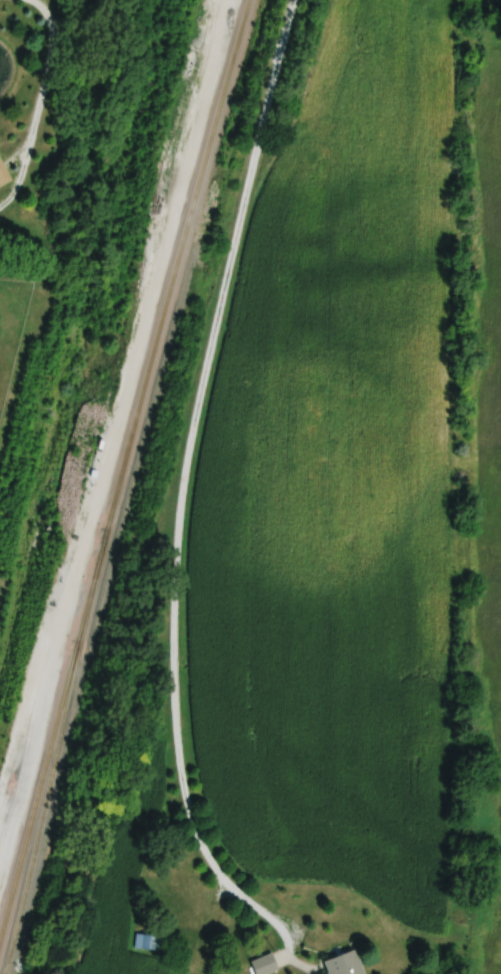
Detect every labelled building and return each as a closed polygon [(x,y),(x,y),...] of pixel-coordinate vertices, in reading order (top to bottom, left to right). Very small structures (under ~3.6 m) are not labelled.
[(12,184),(0,158),(0,189),(12,184)] [(357,949),(325,960),(329,973),(328,973),(365,973),(357,949)] [(280,969),(272,954),(252,964),(257,973),(269,973),(280,969)]
